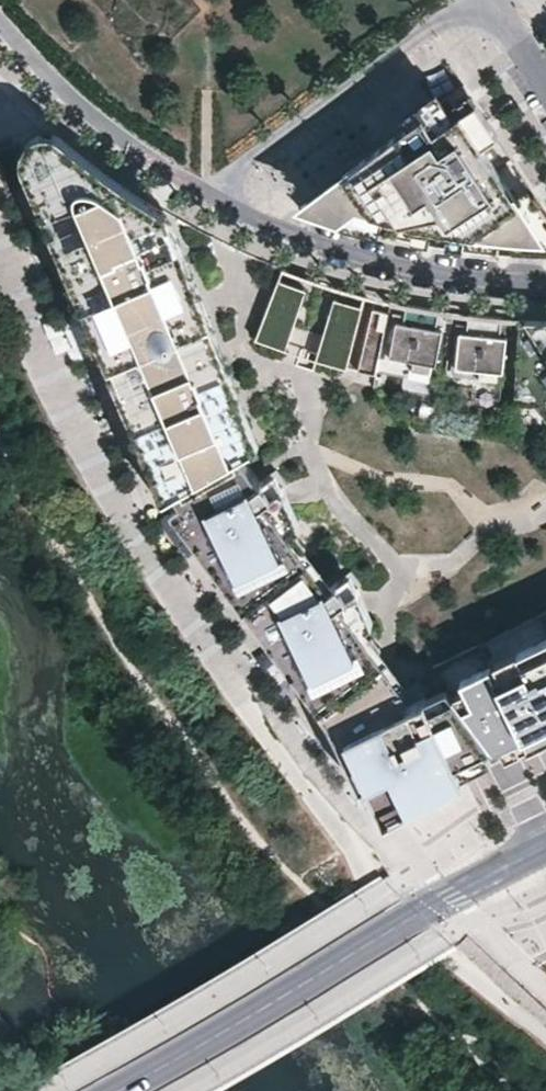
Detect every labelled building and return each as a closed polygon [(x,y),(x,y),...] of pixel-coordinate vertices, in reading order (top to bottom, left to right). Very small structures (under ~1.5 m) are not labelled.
[(480,252),(545,255),(545,209),(510,155),(463,83),(425,112),(335,179),(298,206),(376,231),(383,234),(480,252)] [(253,446),(147,198),(125,185),(63,138),(60,135),(53,132),(46,131),(39,133),(33,136),(27,140),(24,146),(22,153),(22,160),(24,166),(165,497),(174,491),(241,453),(253,446)] [(286,350),(306,289),(278,279),(255,339),(286,350)] [(363,305),(334,297),(316,359),(347,367),(363,305)] [(439,308),(405,303),(403,314),(402,323),(395,322),(390,357),(431,364),(437,365),(442,329),(436,328),(439,308)] [(389,312),(373,308),(357,370),(376,374),(389,312)] [(393,313),(384,365),(390,357),(395,322),(393,313)] [(402,323),(403,314),(393,313),(395,322),(402,323)] [(503,371),(506,336),(500,335),(502,316),(473,315),(467,314),(466,324),(466,333),(459,332),(456,367),(497,371),(503,371)] [(518,317),(515,403),(539,405),(545,416),(545,318),(518,317)] [(466,324),(455,323),(459,332),(466,333),(466,324)] [(390,357),(384,365),(430,371),(431,364),(390,357)] [(497,379),(497,371),(456,367),(451,375),(497,379)] [(404,692),(359,632),(348,616),(356,610),(346,596),(358,587),(361,585),(351,570),(328,588),(306,559),(284,530),(273,514),(285,506),(275,491),(283,485),(286,483),(276,469),(260,480),(241,453),(174,491),(385,777),(406,805),(458,780),(480,770),(475,763),(432,705),(425,696),(407,706),(401,695),(404,692)] [(297,521),(289,503),(283,485),(275,491),(285,506),(273,514),(284,530),(297,521)] [(385,777),(174,491),(165,497),(244,604),(319,706),(362,764),(396,810),(406,805),(385,777)] [(372,622),(358,587),(346,596),(356,610),(348,616),(359,632),(372,622)] [(493,748),(512,738),(545,722),(537,707),(545,703),(545,637),(516,651),(521,660),(499,671),(494,673),(489,664),(460,679),(464,687),(470,701),(462,705),(493,748)] [(516,649),(494,660),(499,671),(521,660),(516,651),(516,649)] [(404,692),(401,695),(407,706),(425,696),(415,682),(404,692)] [(464,687),(453,693),(462,705),(470,701),(464,687)] [(453,693),(432,705),(475,763),(496,752),(493,748),(462,705),(453,693)] [(537,707),(545,722),(512,738),(518,751),(545,737),(545,703),(537,707)]
